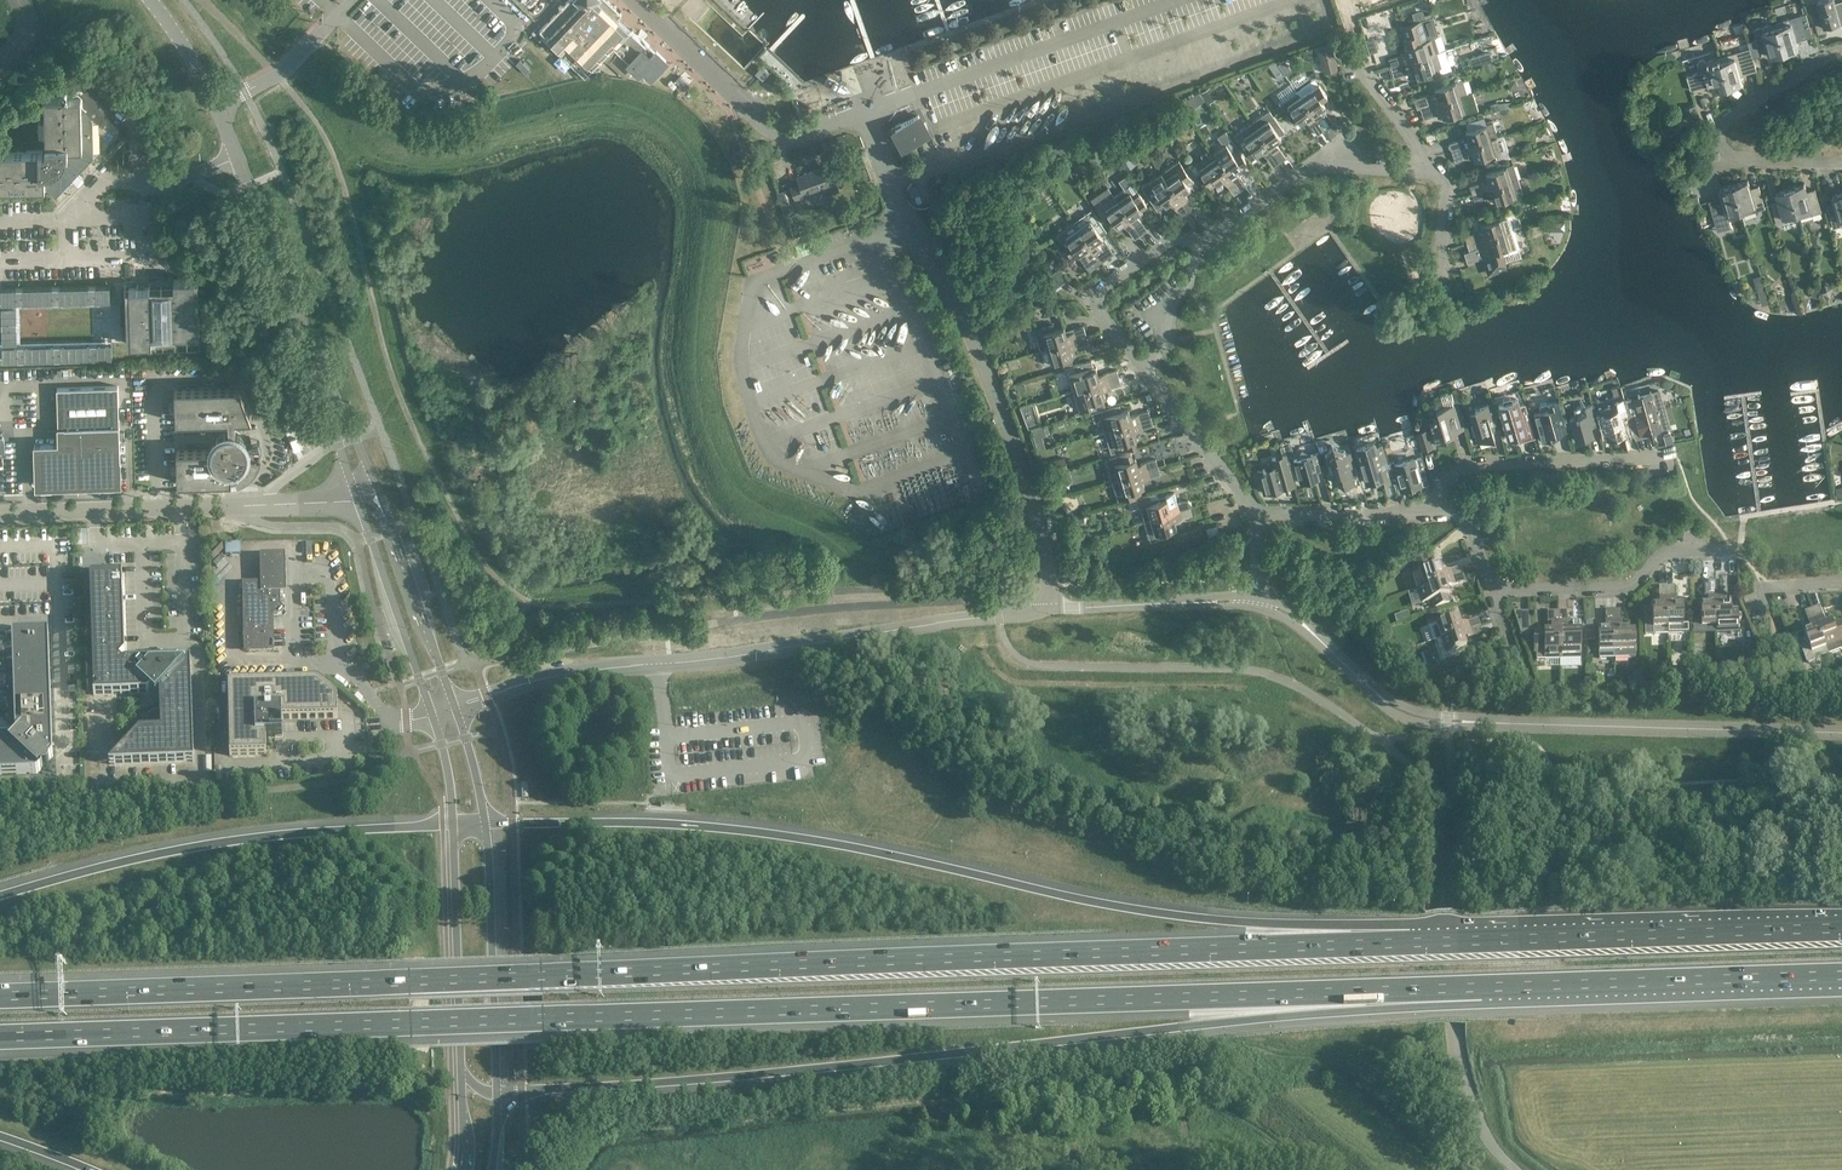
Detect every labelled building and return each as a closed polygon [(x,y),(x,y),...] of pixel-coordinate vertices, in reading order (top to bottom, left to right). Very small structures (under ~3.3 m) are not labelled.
[(546,41),(585,79),(603,60),(608,63),(602,74),(608,77),(615,64),(609,61),(615,50),(647,81),(665,61),(642,39),(640,41),(630,31),(624,37),(606,20),(617,9),(607,0),(586,0),(546,41)] [(1841,22),(1835,0),(1820,0),(1818,1),(1810,4),(1813,15),(1813,16),(1818,33),(1827,31),(1826,26),(1841,22)] [(540,17),(548,9),(541,2),(533,9),(540,17)] [(1776,23),(1785,53),(1799,49),(1795,36),(1802,33),(1804,38),(1812,36),(1806,14),(1776,23)] [(1770,57),(1785,53),(1776,23),(1753,29),(1756,40),(1748,42),(1750,49),(1749,49),(1755,70),(1756,70),(1756,71),(1757,71),(1753,57),(1761,55),(1761,56),(1762,56),(1759,46),(1767,44),(1770,57)] [(1407,46),(1405,47),(1407,54),(1388,60),(1391,67),(1437,53),(1430,30),(1404,38),(1407,46)] [(1374,43),(1367,45),(1369,53),(1377,50),(1374,43)] [(1332,47),(1320,50),(1323,61),(1334,58),(1332,47)] [(1740,74),(1755,70),(1749,49),(1742,51),(1720,57),(1729,88),(1743,83),(1740,74)] [(1437,53),(1391,67),(1394,78),(1406,74),(1408,70),(1411,69),(1414,76),(1416,75),(1417,81),(1441,74),(1439,68),(1441,68),(1437,53)] [(1729,88),(1720,57),(1712,59),(1710,53),(1682,61),(1691,90),(1712,84),(1715,92),(1729,88)] [(1471,72),(1491,69),(1489,54),(1469,58),(1471,72)] [(117,102),(88,75),(68,96),(44,97),(45,122),(37,131),(46,139),(45,147),(43,150),(0,151),(0,188),(44,187),(55,197),(71,180),(78,187),(81,183),(84,180),(78,174),(93,157),(92,117),(98,123),(117,102)] [(1314,78),(1308,82),(1296,91),(1324,131),(1330,126),(1333,124),(1326,114),(1321,113),(1319,110),(1325,106),(1321,100),(1327,96),(1314,78)] [(1467,94),(1462,80),(1434,88),(1437,95),(1418,101),(1420,109),(1467,94)] [(823,99),(819,90),(804,96),(807,105),(823,99)] [(1296,91),(1284,99),(1279,103),(1293,124),(1298,121),(1300,123),(1306,119),(1317,135),(1324,131),(1296,91)] [(1186,113),(1204,101),(1198,92),(1187,101),(1185,99),(1179,103),(1186,113)] [(1478,111),(1473,93),(1467,94),(1420,109),(1424,119),(1439,115),(1438,111),(1441,110),(1444,117),(1462,111),(1463,116),(1478,111)] [(139,109),(143,105),(132,94),(128,98),(139,109)] [(1700,121),(1695,105),(1683,109),(1688,125),(1700,121)] [(1269,110),(1251,123),(1280,162),(1286,158),(1275,142),(1281,138),(1279,135),(1284,132),(1269,110)] [(919,116),(890,132),(901,153),(931,137),(919,116)] [(1448,147),(1451,151),(1498,137),(1493,122),(1486,124),(1484,117),(1475,120),(1477,127),(1465,131),(1468,138),(1449,143),(1449,145),(1448,147)] [(1273,167),(1280,162),(1251,123),(1234,135),(1248,155),(1253,151),(1256,155),(1262,151),(1273,167)] [(1246,160),(1226,131),(1218,137),(1223,144),(1212,151),(1240,191),(1247,186),(1236,170),(1242,166),(1240,164),(1246,160)] [(1498,137),(1451,151),(1455,162),(1466,159),(1465,155),(1472,153),(1474,160),(1494,154),(1496,161),(1510,157),(1503,135),(1498,136),(1498,137)] [(1240,191),(1212,151),(1195,163),(1210,185),(1215,181),(1217,183),(1223,179),(1234,195),(1240,191)] [(1129,159),(1122,164),(1128,173),(1135,168),(1129,159)] [(1190,188),(1189,186),(1194,182),(1192,180),(1197,177),(1189,166),(1185,169),(1179,161),(1161,173),(1189,213),(1195,208),(1184,192),(1190,188)] [(1472,194),(1518,179),(1513,164),(1485,173),(1488,180),(1469,186),(1472,194)] [(831,181),(826,167),(797,177),(800,184),(791,188),(796,202),(806,198),(804,195),(823,188),(826,196),(840,191),(836,179),(831,181)] [(1189,213),(1161,173),(1149,182),(1165,205),(1171,201),(1182,217),(1189,213)] [(1113,195),(1141,235),(1147,230),(1136,214),(1142,210),(1141,208),(1147,204),(1126,175),(1118,181),(1123,188),(1113,195)] [(1522,193),(1518,179),(1472,194),(1474,201),(1493,195),(1495,202),(1522,193)] [(1748,181),(1734,185),(1743,215),(1765,208),(1760,191),(1752,194),(1748,181)] [(1804,184),(1790,188),(1799,218),(1822,212),(1817,194),(1808,197),(1804,184)] [(1734,185),(1720,189),(1724,202),(1715,205),(1718,213),(1714,214),(1712,218),(1715,227),(1718,229),(1729,226),(1731,222),(1730,219),(1743,215),(1734,185)] [(1790,188),(1776,192),(1780,205),(1772,208),(1777,225),(1799,218),(1790,188)] [(910,203),(918,201),(915,191),(907,193),(910,203)] [(1833,195),(1836,208),(1828,211),(1833,228),(1841,225),(1841,193),(1833,195)] [(1141,235),(1113,195),(1096,207),(1103,218),(1108,214),(1117,228),(1123,223),(1134,239),(1141,235)] [(786,213),(795,210),(792,201),(783,204),(786,213)] [(1091,210),(1073,223),(1101,262),(1108,258),(1105,255),(1111,251),(1101,236),(1106,232),(1091,210)] [(1467,244),(1513,230),(1509,215),(1481,224),(1483,231),(1464,236),(1467,244)] [(1089,271),(1101,263),(1073,223),(1056,235),(1069,254),(1074,251),(1089,271)] [(1513,230),(1467,244),(1469,251),(1464,253),(1467,263),(1479,259),(1478,256),(1482,255),(1486,268),(1503,263),(1501,256),(1519,250),(1513,230)] [(1123,252),(1132,263),(1138,258),(1129,247),(1123,252)] [(1184,267),(1182,274),(1190,277),(1192,270),(1184,267)] [(1068,280),(1059,268),(1048,275),(1054,289),(1068,280)] [(174,287),(129,288),(131,344),(152,343),(152,336),(200,334),(198,279),(174,280),(174,287)] [(1461,282),(1449,285),(1452,295),(1464,292),(1461,282)] [(111,286),(2,288),(2,303),(112,300),(111,286)] [(17,306),(2,306),(2,341),(17,341),(17,306)] [(1046,310),(1048,317),(1057,314),(1055,307),(1046,310)] [(1070,330),(1071,333),(1066,334),(1064,327),(1054,330),(1052,324),(1034,330),(1040,350),(1087,336),(1084,326),(1070,330)] [(1089,344),(1087,336),(1040,350),(1045,365),(1062,359),(1065,368),(1073,365),(1070,357),(1073,356),(1070,349),(1089,344)] [(113,343),(2,345),(3,359),(113,357),(113,343)] [(1096,368),(1080,373),(1079,370),(1067,373),(1073,391),(1119,377),(1117,370),(1098,375),(1096,368)] [(1121,385),(1119,377),(1073,391),(1077,406),(1088,402),(1091,411),(1105,406),(1103,398),(1105,397),(1103,390),(1121,385)] [(57,388),(59,444),(35,445),(35,464),(41,463),(42,482),(72,481),(72,487),(121,485),(118,386),(57,388)] [(241,434),(236,432),(236,420),(252,419),(240,387),(175,389),(176,422),(228,420),(229,434),(228,434),(226,434),(224,435),(222,436),(221,437),(220,438),(218,439),(216,442),(216,443),(215,445),(215,446),(215,449),(177,450),(178,483),(232,481),(232,477),(238,476),(243,474),(247,472),(251,468),(253,464),(256,460),(257,457),(257,455),(249,453),(249,448),(248,443),(245,438),(241,434)] [(1658,390),(1624,400),(1635,439),(1644,437),(1643,433),(1648,431),(1648,433),(1669,427),(1658,390)] [(1517,399),(1498,405),(1508,437),(1524,433),(1526,441),(1535,438),(1529,417),(1523,419),(1517,399)] [(1621,416),(1628,414),(1624,400),(1616,402),(1618,408),(1600,413),(1607,439),(1626,433),(1621,416)] [(1566,430),(1562,416),(1558,402),(1550,404),(1552,408),(1535,413),(1542,441),(1560,436),(1558,429),(1561,428),(1562,431),(1566,430)] [(1436,443),(1450,439),(1448,432),(1458,429),(1454,416),(1461,414),(1458,404),(1437,410),(1439,417),(1429,420),(1436,443)] [(1476,413),(1470,415),(1477,442),(1494,437),(1489,422),(1496,420),(1491,404),(1475,409),(1476,413)] [(1576,440),(1593,435),(1590,423),(1597,421),(1592,404),(1585,406),(1587,413),(1570,418),(1576,440)] [(1120,405),(1091,413),(1094,422),(1101,420),(1104,432),(1151,418),(1149,411),(1130,416),(1128,409),(1122,411),(1120,405)] [(1151,418),(1104,432),(1109,447),(1137,438),(1135,431),(1153,426),(1151,418)] [(1427,430),(1418,433),(1423,450),(1433,447),(1427,430)] [(300,444),(297,436),(288,440),(292,448),(300,444)] [(1374,443),(1356,448),(1366,483),(1384,477),(1382,470),(1388,468),(1382,445),(1375,447),(1374,443)] [(1363,492),(1360,481),(1352,452),(1348,453),(1345,452),(1344,449),(1341,450),(1332,445),(1327,454),(1325,455),(1333,483),(1340,481),(1347,485),(1348,487),(1347,489),(1349,490),(1349,492),(1351,492),(1353,493),(1354,491),(1356,490),(1358,491),(1362,490),(1362,492),(1363,492)] [(1258,471),(1264,493),(1294,485),(1284,447),(1280,448),(1282,455),(1272,458),(1274,465),(1263,468),(1263,471),(1259,472),(1258,471)] [(1300,483),(1319,478),(1316,468),(1322,466),(1318,453),(1311,455),(1302,450),(1297,459),(1294,460),(1296,469),(1295,471),(1298,473),(1300,483)] [(1065,455),(1049,460),(1052,470),(1068,465),(1065,455)] [(1112,481),(1158,467),(1156,459),(1137,465),(1135,458),(1107,466),(1112,481)] [(1394,461),(1388,463),(1394,483),(1400,482),(1402,491),(1421,486),(1413,459),(1395,464),(1394,461)] [(1158,467),(1112,481),(1118,501),(1141,494),(1139,488),(1144,487),(1142,480),(1160,474),(1158,467)] [(1188,500),(1178,503),(1174,493),(1166,495),(1167,499),(1159,501),(1158,497),(1151,500),(1150,495),(1137,498),(1144,521),(1183,510),(1190,508),(1190,507),(1192,505),(1188,501),(1188,500)] [(1190,508),(1183,510),(1144,521),(1150,542),(1168,536),(1166,531),(1176,528),(1174,521),(1193,515),(1190,508)] [(1205,529),(1207,536),(1220,533),(1218,525),(1205,529)] [(80,534),(79,549),(88,550),(88,535),(80,534)] [(1161,553),(1158,544),(1148,547),(1151,556),(1161,553)] [(1219,557),(1227,555),(1225,547),(1216,550),(1219,557)] [(244,648),(273,648),(272,615),(278,615),(284,609),(285,610),(286,610),(281,605),(281,592),(287,592),(286,553),(260,554),(261,582),(242,582),(244,648)] [(213,573),(220,578),(227,568),(220,563),(213,573)] [(1440,565),(1419,572),(1412,574),(1417,589),(1463,574),(1461,566),(1442,572),(1440,565)] [(108,575),(104,571),(91,584),(96,685),(97,685),(100,688),(95,693),(149,692),(151,690),(158,696),(162,692),(162,709),(158,710),(155,711),(152,712),(150,714),(147,716),(145,720),(143,723),(142,726),(142,730),(141,730),(129,742),(123,742),(123,749),(110,763),(186,761),(195,752),(191,659),(185,664),(165,665),(164,660),(125,662),(122,664),(119,661),(125,654),(123,574),(108,575)] [(1463,574),(1417,589),(1422,603),(1437,598),(1439,603),(1447,601),(1446,596),(1449,594),(1447,587),(1466,581),(1463,574)] [(1701,604),(1701,616),(1693,616),(1694,633),(1717,633),(1715,580),(1714,580),(1710,578),(1709,581),(1707,581),(1707,584),(1704,584),(1705,593),(1708,593),(1708,604),(1701,604)] [(1723,580),(1715,580),(1717,633),(1739,632),(1738,608),(1731,608),(1731,603),(1724,603),(1723,580)] [(1645,634),(1653,634),(1668,634),(1667,585),(1659,586),(1660,605),(1652,605),(1652,607),(1644,607),(1645,634)] [(1675,605),(1675,585),(1667,585),(1668,634),(1683,633),(1689,633),(1689,624),(1683,624),(1682,604),(1675,605)] [(1829,654),(1841,649),(1841,621),(1834,624),(1833,621),(1826,624),(1820,605),(1812,608),(1829,654)] [(1805,632),(1809,643),(1803,646),(1802,648),(1807,662),(1809,663),(1814,661),(1815,659),(1829,654),(1812,608),(1805,611),(1811,629),(1805,632)] [(1614,658),(1613,609),(1605,609),(1606,629),(1598,629),(1599,658),(1614,658)] [(1635,631),(1629,631),(1628,628),(1621,628),(1621,609),(1613,609),(1614,658),(1635,657),(1635,631)] [(1569,622),(1567,622),(1566,610),(1559,611),(1560,659),(1581,658),(1580,620),(1571,620),(1569,622)] [(1521,634),(1522,634),(1529,634),(1528,611),(1514,612),(1521,634)] [(1544,630),(1544,633),(1533,633),(1534,652),(1536,652),(1536,660),(1560,659),(1559,611),(1547,611),(1548,626),(1551,626),(1551,630),(1544,630)] [(1434,641),(1480,626),(1478,618),(1459,624),(1457,617),(1429,626),(1434,641)] [(544,631),(547,625),(539,622),(537,628),(544,631)] [(1480,626),(1434,641),(1441,661),(1459,655),(1457,649),(1466,646),(1464,639),(1483,633),(1480,626)] [(13,741),(12,742),(8,738),(0,738),(0,775),(37,774),(41,769),(43,770),(45,770),(47,770),(48,769),(49,768),(50,766),(50,764),(50,763),(48,761),(53,756),(49,632),(12,633),(16,730),(20,734),(13,741)] [(359,659),(351,660),(353,672),(361,671),(359,659)] [(230,755),(267,754),(266,736),(283,736),(283,719),(338,718),(338,696),(319,682),(228,684),(230,755)]
